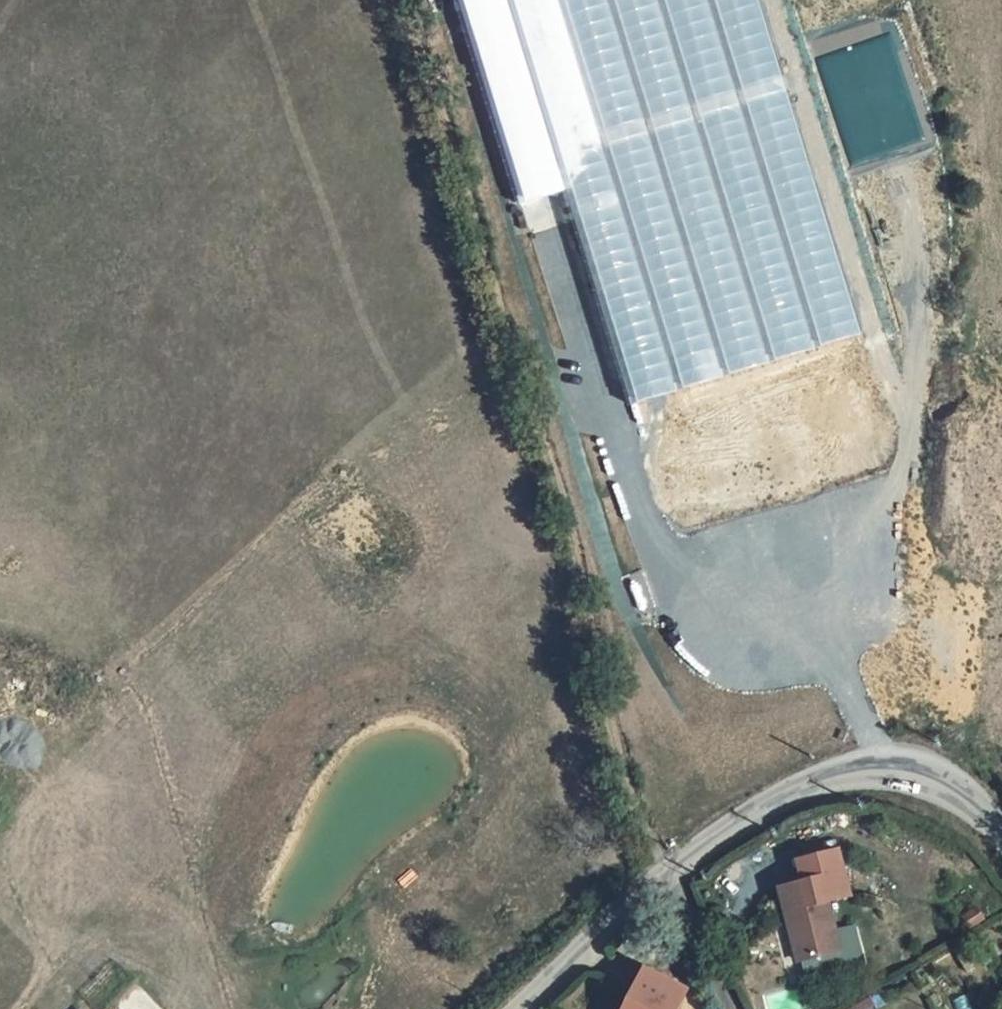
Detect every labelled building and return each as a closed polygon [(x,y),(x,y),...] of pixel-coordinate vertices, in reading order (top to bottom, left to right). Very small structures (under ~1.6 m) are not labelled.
[(841,953),(823,879),(781,890),(799,964),(841,953)] [(698,988),(659,964),(633,1008),(686,1008),(698,988)]
